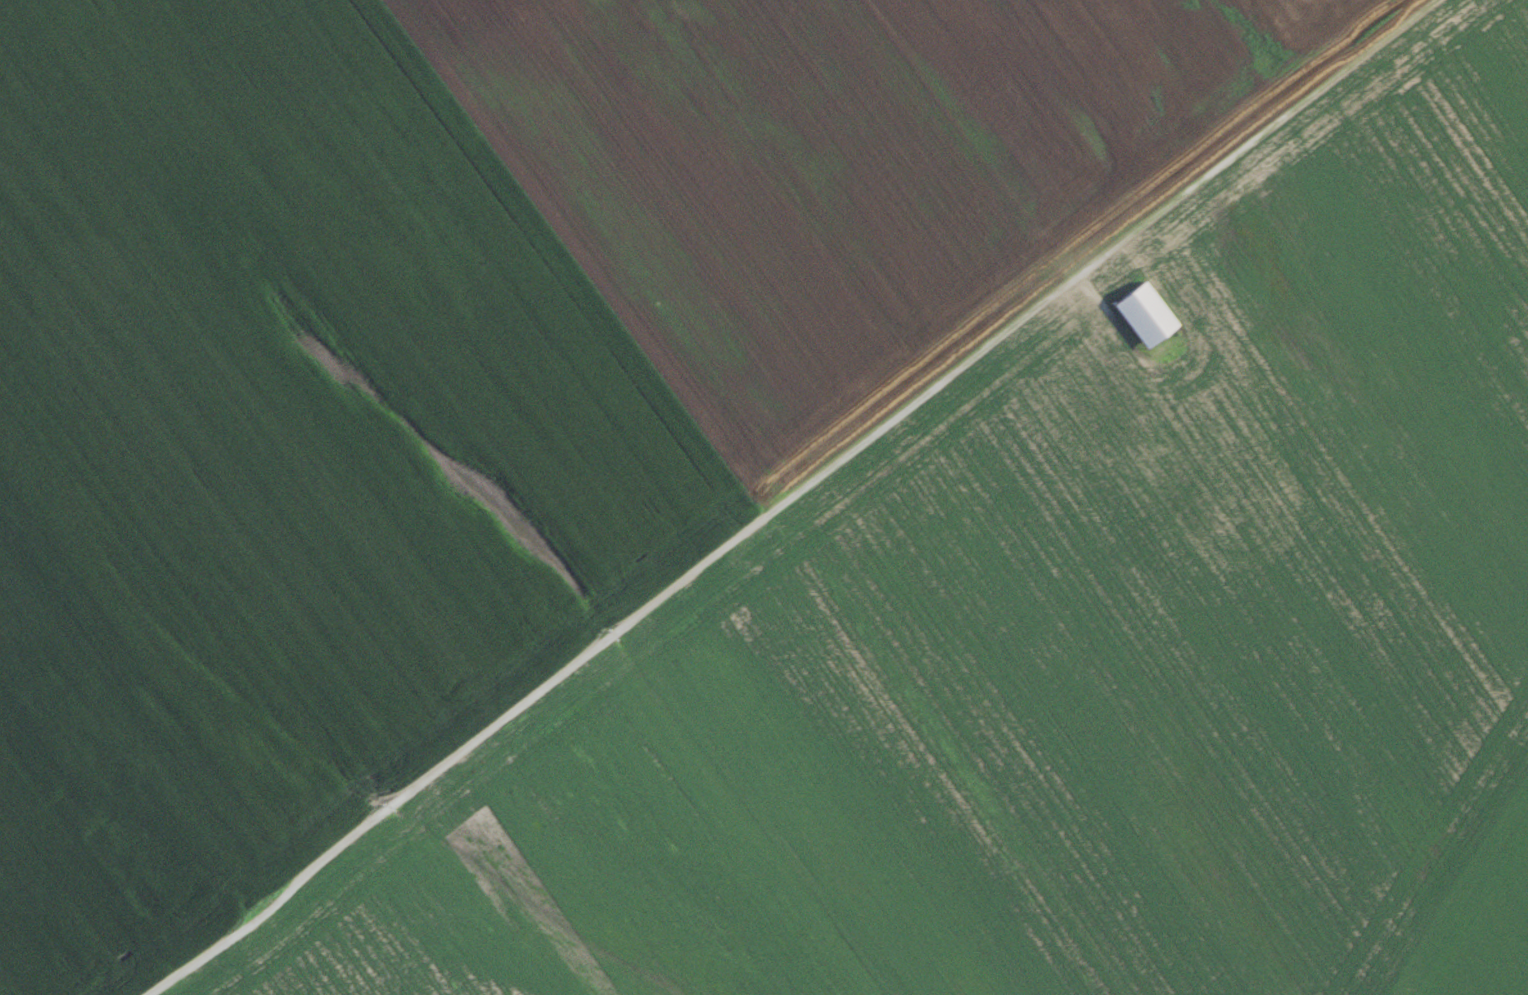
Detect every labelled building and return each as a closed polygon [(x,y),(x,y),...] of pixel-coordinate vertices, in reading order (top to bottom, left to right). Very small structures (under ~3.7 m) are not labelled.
[(1176,329),(1145,284),(1112,306),(1144,352),(1176,329)]
